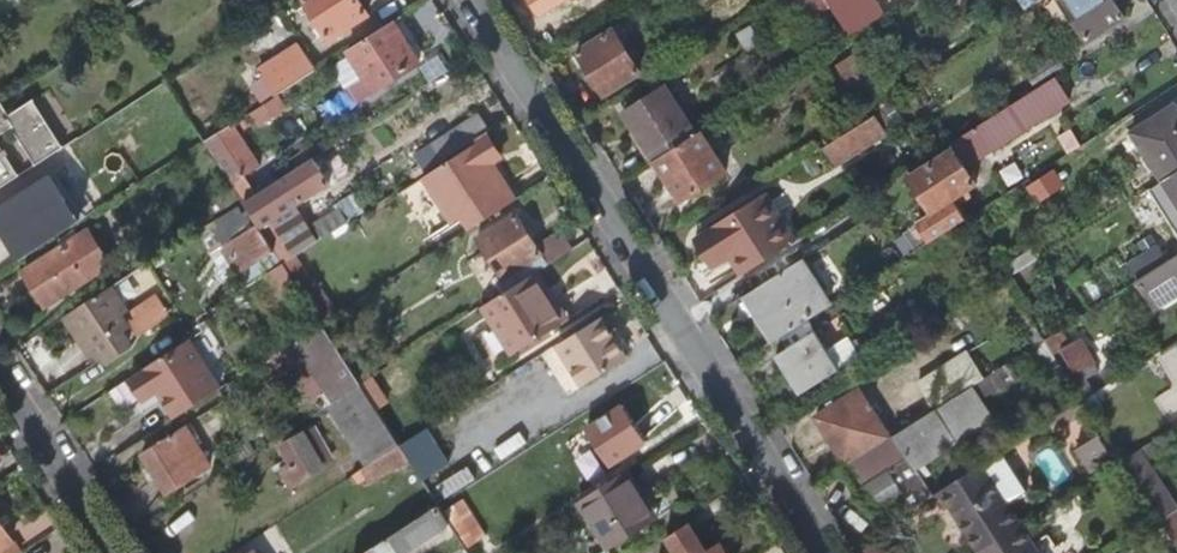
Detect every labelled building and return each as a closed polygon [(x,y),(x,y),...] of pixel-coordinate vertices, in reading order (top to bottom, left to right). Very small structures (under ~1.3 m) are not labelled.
[(30,2),(29,0),(8,0),(0,5),(0,19),(1,21),(30,2)] [(333,42),(369,18),(358,0),(306,0),(333,42)] [(541,16),(567,0),(531,0),(541,16)] [(758,4),(755,0),(724,0),(703,13),(714,31),(758,4)] [(811,19),(831,5),(827,0),(799,0),(811,19)] [(1043,0),(1018,0),(1025,12),(1043,0)] [(1132,30),(1113,0),(1065,0),(1062,2),(1095,54),(1132,30)] [(851,37),(879,20),(869,5),(842,23),(851,37)] [(422,65),(395,24),(349,53),(376,95),(422,65)] [(616,26),(582,49),(611,93),(645,69),(616,26)] [(873,31),(855,44),(861,52),(866,60),(884,48),(873,31)] [(121,42),(116,35),(102,44),(107,51),(121,42)] [(276,97),(277,99),(318,73),(303,48),(262,74),(265,80),(276,97)] [(866,60),(861,52),(836,68),(850,90),(854,88),(868,111),(890,98),(877,78),(866,60)] [(1050,82),(1065,72),(1055,56),(1027,73),(1038,90),(1050,82)] [(263,106),(276,97),(265,80),(252,89),(263,106)] [(1038,90),(995,117),(950,146),(954,151),(932,165),(956,201),(977,187),(963,165),(1007,136),(1062,101),(1050,82),(1038,90)] [(623,113),(655,163),(695,137),(662,88),(623,113)] [(14,129),(35,161),(57,144),(30,101),(5,116),(0,106),(0,138),(14,129)] [(1176,172),(1176,108),(1176,105),(1133,133),(1163,180),(1176,172)] [(842,163),(893,131),(881,111),(831,142),(842,163)] [(460,154),(492,134),(493,133),(480,113),(415,155),(427,174),(438,168),(447,162),(460,154)] [(235,126),(207,144),(235,186),(247,177),(261,168),(235,126)] [(695,137),(655,163),(680,204),(725,174),(699,134),(695,137)] [(1058,143),(1066,156),(1080,148),(1071,134),(1058,143)] [(482,224),(514,204),(490,164),(499,156),(488,139),(448,165),(447,162),(438,168),(439,170),(434,173),(463,217),(473,211),(482,224)] [(18,179),(0,151),(0,190),(18,179)] [(331,186),(314,162),(259,196),(247,204),(277,252),(285,264),(299,256),(348,225),(367,213),(355,195),(336,207),(340,214),(290,245),(284,236),(286,235),(277,221),(331,186)] [(933,216),(956,201),(932,165),(910,179),(933,216)] [(1163,180),(1148,190),(1176,235),(1176,172),(1163,180)] [(53,177),(0,210),(0,229),(4,235),(21,263),(82,224),(53,177)] [(247,177),(235,186),(237,189),(247,204),(259,196),(247,177)] [(1049,201),(1040,186),(1030,192),(1039,207),(1049,201)] [(247,204),(237,189),(211,206),(221,221),(247,204)] [(746,276),(792,247),(761,199),(700,238),(714,260),(723,254),(728,251),(746,276)] [(247,204),(221,221),(211,227),(243,274),(277,252),(247,204)] [(539,274),(541,272),(577,250),(565,231),(537,249),(517,217),(479,242),(505,281),(465,306),(471,317),(483,309),(539,274)] [(929,244),(920,229),(898,244),(907,258),(929,244)] [(109,267),(89,234),(25,274),(46,308),(109,267)] [(714,260),(700,238),(694,241),(707,264),(714,260)] [(1166,264),(1171,261),(1160,245),(1128,265),(1138,282),(1166,264)] [(723,254),(739,280),(746,276),(728,251),(723,254)] [(299,256),(285,264),(298,286),(324,325),(338,316),(314,280),(299,256)] [(1171,261),(1166,264),(1176,280),(1176,257),(1171,261)] [(748,294),(777,342),(831,307),(802,260),(748,294)] [(298,286),(285,264),(266,277),(279,298),(298,286)] [(992,269),(983,275),(992,289),(1001,283),(992,269)] [(552,296),(539,274),(483,309),(500,338),(514,359),(563,328),(546,300),(552,296)] [(318,278),(314,280),(338,316),(341,314),(318,278)] [(117,287),(98,299),(127,345),(133,341),(128,333),(136,328),(128,316),(133,312),(117,287)] [(136,328),(141,337),(173,317),(159,296),(133,312),(128,316),(136,328)] [(570,324),(552,296),(546,300),(563,328),(570,324)] [(98,299),(70,317),(99,360),(109,353),(112,357),(127,345),(98,299)] [(1045,341),(1027,313),(1018,320),(1035,348),(1045,341)] [(610,335),(599,320),(554,349),(580,390),(626,360),(616,345),(610,335)] [(321,396),(328,409),(340,401),(363,386),(324,325),(296,343),(327,392),(321,396)] [(610,335),(616,345),(622,342),(615,331),(610,335)] [(830,352),(816,333),(778,357),(802,396),(863,358),(848,340),(830,352)] [(1084,338),(1062,349),(1076,375),(1069,379),(1084,402),(1097,393),(1089,380),(1101,373),(1096,364),(1099,362),(1084,338)] [(1061,366),(1045,341),(1035,348),(1051,374),(1061,366)] [(191,342),(131,381),(145,402),(160,392),(178,418),(221,391),(191,342)] [(299,352),(295,343),(275,356),(280,364),(299,352)] [(973,388),(987,379),(969,350),(918,383),(936,411),(973,388)] [(364,360),(354,367),(363,380),(373,373),(364,360)] [(1012,383),(1004,368),(987,379),(973,388),(982,403),(1012,383)] [(376,378),(363,386),(379,412),(393,403),(376,378)] [(379,461),(401,446),(392,433),(379,412),(363,386),(340,401),(379,461)] [(846,469),(841,472),(881,532),(905,517),(894,500),(905,494),(890,470),(895,466),(913,492),(927,483),(925,480),(918,469),(926,464),(993,421),(982,403),(973,388),(936,411),(890,441),(846,469)] [(846,469),(890,441),(860,393),(816,420),(846,469)] [(648,442),(624,407),(588,431),(609,466),(648,442)] [(214,465),(190,426),(143,456),(168,496),(214,465)] [(316,427),(302,436),(324,469),(338,460),(316,427)] [(426,430),(401,446),(411,462),(424,482),(450,466),(426,430)] [(324,469),(302,436),(282,450),(297,472),(287,479),(298,495),(328,474),(324,469)] [(1099,437),(1076,452),(1091,475),(1114,460),(1099,437)] [(237,450),(244,462),(260,452),(253,440),(237,450)] [(1162,524),(1176,515),(1176,506),(1148,461),(1160,452),(1155,444),(1124,464),(1162,524)] [(379,461),(354,476),(360,485),(368,479),(373,486),(411,462),(401,446),(379,461)] [(1001,455),(981,467),(1005,505),(1025,493),(1001,455)] [(926,464),(918,469),(925,480),(933,475),(926,464)] [(936,496),(927,483),(913,492),(895,466),(890,470),(905,494),(894,500),(905,517),(936,496)] [(980,552),(981,552),(1020,529),(1005,505),(981,467),(937,496),(946,511),(951,509),(980,552)] [(468,468),(438,488),(445,499),(476,480),(468,468)] [(628,472),(579,503),(612,552),(613,552),(660,522),(628,472)] [(466,501),(446,514),(470,550),(489,538),(466,501)] [(370,552),(411,552),(442,534),(452,527),(440,508),(370,552)] [(1162,524),(1176,547),(1176,515),(1162,524)] [(19,552),(0,523),(0,552),(17,552),(19,552)] [(692,527),(669,541),(677,552),(728,552),(719,540),(705,549),(692,527)] [(981,552),(1035,552),(1020,529),(981,552)]
